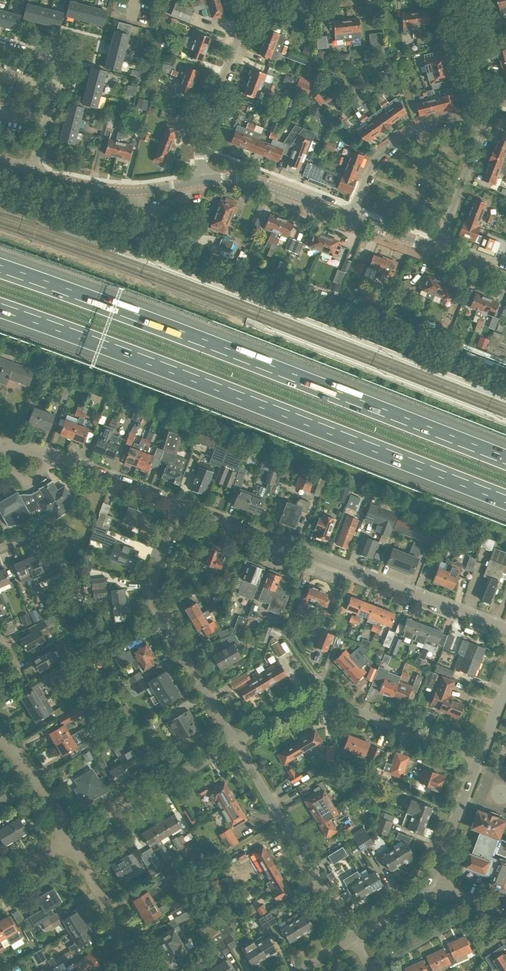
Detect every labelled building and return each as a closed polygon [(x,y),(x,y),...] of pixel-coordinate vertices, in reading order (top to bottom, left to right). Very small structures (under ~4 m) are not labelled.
[(220,5),(218,0),(196,0),(190,1),(192,7),(185,4),(179,2),(176,1),(175,3),(170,15),(189,22),(193,11),(205,8),(205,9),(206,9),(207,16),(212,15),(213,19),(222,17),(220,5)] [(501,14),(505,13),(505,0),(498,0),(501,14)] [(78,19),(82,4),(70,1),(66,16),(78,19)] [(35,22),(39,7),(27,4),(23,19),(35,22)] [(90,23),(94,8),(82,4),(78,19),(90,23)] [(47,25),(51,10),(39,7),(35,22),(47,25)] [(102,26),(103,25),(106,11),(94,8),(90,23),(102,26)] [(8,13),(0,10),(0,27),(4,28),(8,13)] [(60,28),(64,13),(51,10),(47,25),(60,28)] [(421,37),(420,30),(420,24),(428,23),(427,11),(414,12),(416,25),(416,31),(417,37),(421,37)] [(401,14),(403,26),(403,33),(412,32),(413,37),(417,37),(416,31),(416,25),(414,12),(401,14)] [(17,31),(21,16),(8,13),(4,28),(17,31)] [(351,38),(361,37),(359,18),(346,19),(347,32),(348,38),(351,38)] [(345,45),(349,45),(348,38),(347,32),(346,19),(333,21),(335,40),(344,39),(345,45)] [(114,31),(111,44),(126,47),(131,25),(119,22),(116,32),(114,31)] [(275,46),(280,48),(281,45),(284,36),(279,34),(267,30),(262,42),(274,46),(275,46)] [(206,49),(211,36),(197,31),(194,39),(184,35),(182,39),(187,41),(187,42),(192,44),(192,43),(206,49)] [(162,41),(154,39),(152,46),(160,48),(162,41)] [(274,46),(262,42),(258,54),(275,60),(279,52),(285,54),(286,51),(280,48),(275,46),(274,46)] [(202,61),(206,49),(192,43),(192,44),(188,56),(202,61)] [(123,59),(126,47),(111,44),(108,56),(123,59)] [(381,44),(368,46),(370,56),(382,55),(381,44)] [(306,58),(309,50),(304,47),(300,55),(306,58)] [(505,63),(505,49),(497,52),(500,64),(505,63)] [(325,59),(327,53),(319,50),(317,56),(325,59)] [(436,58),(435,52),(423,55),(426,65),(424,66),(426,73),(447,67),(448,66),(447,60),(445,60),(444,56),(436,58)] [(120,72),(123,59),(108,56),(105,68),(120,72)] [(388,74),(394,71),(390,61),(379,65),(381,70),(386,68),(388,74)] [(169,74),(172,66),(163,62),(160,70),(164,72),(169,74)] [(194,82),(199,70),(187,66),(182,78),(194,82)] [(103,83),(106,71),(92,67),(89,79),(103,83)] [(447,68),(447,67),(426,73),(428,79),(430,79),(433,90),(444,87),(442,81),(450,79),(449,75),(450,74),(449,68),(447,68)] [(273,90),(275,86),(263,81),(266,74),(252,69),(248,81),(273,90)] [(292,86),(295,78),(286,75),(283,82),(292,86)] [(307,95),(313,82),(300,76),(294,90),(307,95)] [(189,94),(194,82),(182,78),(177,90),(189,94)] [(100,95),(103,83),(89,79),(85,91),(100,95)] [(271,95),(273,90),(248,81),(243,92),(257,98),(260,91),(266,94),(266,93),(271,95)] [(458,108),(453,87),(439,91),(440,97),(444,110),(443,110),(444,112),(458,108)] [(97,107),(100,95),(85,91),(82,103),(97,107)] [(298,94),(290,91),(285,104),(293,107),(298,94)] [(319,105),(324,101),(323,99),(318,94),(314,97),(319,105)] [(310,106),(312,100),(304,97),(301,103),(310,106)] [(385,98),(381,100),(388,110),(396,121),(406,113),(395,97),(388,103),(385,98)] [(440,97),(428,100),(432,113),(443,110),(443,112),(444,112),(443,110),(444,110),(440,97)] [(147,111),(149,101),(139,98),(136,108),(147,111)] [(382,108),(374,113),(385,128),(396,121),(388,110),(381,100),(378,102),(382,108)] [(419,116),(432,113),(428,100),(416,104),(419,116)] [(80,119),(83,107),(69,103),(66,115),(80,119)] [(319,118),(323,109),(313,105),(309,114),(319,118)] [(364,113),(361,115),(364,120),(367,125),(375,135),(385,128),(374,113),(367,118),(364,113)] [(77,131),(80,119),(66,115),(63,127),(77,131)] [(112,129),(115,117),(109,116),(106,127),(112,129)] [(242,147),(252,124),(248,122),(246,126),(238,123),(230,143),(242,147)] [(101,131),(103,125),(93,123),(92,128),(101,131)] [(170,144),(177,126),(168,123),(161,141),(170,144)] [(252,124),(242,147),(254,152),(259,140),(261,134),(253,131),(255,125),(252,124)] [(365,143),(375,135),(367,125),(357,132),(365,143)] [(296,126),(285,143),(290,145),(298,134),(303,128),(296,126)] [(74,143),(77,131),(63,127),(60,140),(74,143)] [(305,159),(307,153),(315,133),(303,128),(298,134),(290,145),(286,155),(291,157),(288,165),(287,169),(297,173),(298,169),(303,158),(305,159)] [(272,139),(276,141),(278,134),(271,132),(268,138),(272,139)] [(500,132),(495,144),(505,149),(505,135),(500,132)] [(121,141),(122,136),(117,135),(116,140),(109,138),(105,153),(117,156),(121,141)] [(272,139),(270,144),(266,156),(278,161),(285,144),(276,141),(272,139)] [(266,156),(270,144),(259,140),(254,152),(266,156)] [(130,159),(131,153),(133,145),(121,141),(117,156),(130,159)] [(162,163),(166,153),(170,144),(161,141),(153,160),(162,163)] [(333,152),(335,145),(327,142),(325,149),(333,152)] [(495,144),(491,156),(505,162),(505,149),(495,144)] [(354,180),(363,156),(347,150),(342,161),(347,163),(342,175),(354,180)] [(318,163),(320,158),(311,155),(309,160),(318,163)] [(343,158),(337,155),(334,163),(341,165),(343,158)] [(505,171),(505,169),(505,162),(491,156),(486,168),(505,176),(505,171)] [(327,185),(332,172),(311,164),(312,163),(307,162),(303,174),(307,176),(307,177),(327,185)] [(486,168),(481,180),(493,185),(496,177),(505,180),(505,176),(486,168)] [(332,187),(337,174),(332,172),(327,185),(332,187)] [(342,176),(337,174),(332,187),(351,194),(356,180),(354,180),(342,175),(342,176)] [(234,206),(235,202),(225,198),(224,202),(221,200),(216,212),(230,218),(235,206),(234,206)] [(470,211),(481,215),(485,203),(474,199),(470,211)] [(477,228),(477,227),(476,227),(481,215),(470,211),(465,222),(465,223),(477,228)] [(226,230),(230,218),(216,212),(210,228),(224,233),(225,230),(226,230)] [(274,238),(276,233),(276,232),(281,218),(270,214),(264,228),(271,231),(267,242),(272,243),(274,238)] [(251,225),(257,227),(260,219),(254,217),(251,225)] [(288,237),(293,223),(281,218),(276,232),(276,233),(288,237)] [(465,223),(465,222),(463,222),(458,235),(472,241),(477,243),(476,245),(490,251),(496,253),(500,243),(480,235),(480,237),(474,235),(477,228),(465,223)] [(251,227),(247,237),(252,239),(256,229),(251,227)] [(312,239),(308,238),(305,244),(309,246),(321,251),(326,237),(325,236),(324,235),(321,234),(319,234),(314,232),(312,239)] [(326,237),(321,251),(333,255),(337,256),(340,246),(336,245),(338,241),(332,239),(331,238),(329,237),(327,237),(326,237)] [(276,246),(279,240),(274,238),(272,243),(267,256),(271,257),(275,245),(276,246)] [(290,251),(295,240),(290,238),(285,249),(290,251)] [(230,250),(233,244),(221,239),(219,245),(230,250)] [(297,254),(301,243),(296,240),(291,251),(297,254)] [(389,261),(373,255),(369,267),(367,266),(364,274),(365,276),(373,279),(374,276),(381,279),(383,274),(391,277),(397,263),(389,260),(389,261)] [(347,273),(351,262),(345,260),(341,270),(347,273)] [(359,275),(364,264),(358,262),(353,273),(359,275)] [(434,294),(440,281),(428,276),(425,283),(421,282),(419,288),(422,289),(422,290),(426,291),(424,296),(432,299),(434,294)] [(450,299),(452,293),(449,292),(451,285),(440,281),(434,294),(446,299),(446,298),(450,299)] [(333,290),(338,292),(341,286),(336,283),(333,290)] [(408,299),(406,294),(410,293),(408,287),(396,291),(398,297),(401,296),(402,300),(408,299)] [(362,298),(370,301),(372,294),(364,290),(362,298)] [(475,327),(479,317),(481,311),(487,298),(475,293),(469,307),(477,310),(472,321),(471,325),(475,327)] [(494,329),(498,318),(493,316),(498,302),(487,298),(481,311),(493,316),(488,327),(494,329)] [(480,330),(484,319),(479,317),(475,327),(475,328),(480,330)] [(477,347),(486,350),(489,340),(481,337),(477,347)] [(34,371),(0,358),(0,372),(0,382),(6,385),(9,378),(29,386),(34,371)] [(64,402),(69,388),(61,385),(55,399),(64,402)] [(92,393),(105,398),(107,392),(94,387),(92,393)] [(121,405),(124,397),(112,393),(109,401),(121,405)] [(141,405),(141,404),(127,399),(123,408),(129,411),(127,416),(135,420),(141,405)] [(79,417),(81,412),(83,407),(78,405),(74,415),(79,417)] [(48,429),(54,414),(34,407),(28,422),(48,429)] [(149,407),(146,414),(153,417),(156,410),(149,407)] [(82,426),(86,414),(81,412),(79,417),(76,424),(71,438),(83,442),(88,429),(82,426)] [(186,428),(188,422),(171,416),(169,422),(186,428)] [(71,438),(76,424),(65,419),(59,433),(71,438)] [(112,434),(114,428),(104,424),(93,451),(103,455),(111,434),(112,434)] [(177,483),(183,467),(186,458),(177,455),(175,453),(182,432),(167,427),(160,447),(163,448),(159,459),(166,461),(161,476),(177,483)] [(194,441),(214,448),(216,443),(228,448),(232,440),(200,427),(194,441)] [(135,433),(136,430),(132,428),(131,431),(130,431),(125,444),(131,446),(136,434),(135,433)] [(148,469),(153,455),(147,453),(155,433),(148,431),(145,438),(146,438),(136,465),(141,467),(140,469),(146,472),(147,469),(148,469)] [(113,459),(119,444),(121,438),(112,434),(111,434),(103,455),(113,459)] [(131,463),(136,465),(146,438),(145,438),(142,436),(139,444),(134,442),(132,447),(130,446),(124,463),(130,465),(131,463)] [(233,477),(246,445),(232,440),(228,448),(216,443),(214,448),(209,462),(220,466),(214,481),(229,487),(231,483),(233,477)] [(270,497),(282,459),(264,454),(260,468),(268,471),(264,483),(267,484),(266,488),(261,486),(259,491),(253,490),(252,493),(251,492),(245,507),(253,510),(253,511),(258,513),(264,497),(265,496),(270,497)] [(203,492),(207,483),(208,482),(213,471),(199,466),(191,488),(203,492)] [(240,486),(243,474),(237,472),(235,478),(234,484),(240,486)] [(308,491),(313,479),(301,474),(295,486),(308,491)] [(45,478),(40,481),(42,485),(38,488),(39,490),(32,494),(31,494),(29,494),(27,494),(26,494),(24,494),(22,495),(20,495),(17,491),(0,501),(0,513),(8,526),(29,524),(34,521),(34,520),(51,510),(55,517),(68,510),(64,502),(72,498),(64,485),(57,489),(51,480),(48,482),(45,478)] [(350,487),(343,485),(340,491),(347,494),(350,487)] [(245,507),(251,492),(239,488),(233,504),(239,506),(239,505),(245,507)] [(346,506),(357,511),(362,499),(350,494),(346,506)] [(400,504),(374,495),(371,503),(370,503),(364,520),(379,525),(376,532),(388,536),(391,530),(392,530),(398,513),(397,513),(400,504)] [(306,512),(310,502),(298,497),(295,505),(285,501),(278,520),(293,526),(296,525),(302,510),(306,512)] [(146,530),(152,515),(128,506),(123,522),(146,530)] [(108,529),(113,516),(100,511),(96,525),(108,529)] [(347,547),(355,527),(358,519),(348,515),(336,543),(347,547)] [(321,519),(318,518),(314,529),(316,529),(314,535),(327,540),(334,521),(322,516),(321,519)] [(431,544),(436,531),(399,516),(394,529),(415,538),(409,554),(393,548),(387,562),(412,572),(424,541),(431,544)] [(445,531),(452,534),(455,527),(448,524),(445,531)] [(106,535),(108,529),(96,525),(93,531),(94,531),(106,536),(106,535)] [(133,566),(138,551),(130,548),(131,547),(123,544),(123,545),(116,543),(117,540),(106,535),(106,536),(94,531),(91,539),(114,547),(110,557),(133,566)] [(377,548),(381,539),(375,536),(374,540),(366,537),(360,552),(371,557),(375,547),(377,548)] [(494,541),(484,537),(480,546),(491,550),(494,541)] [(75,548),(68,538),(59,544),(65,554),(75,548)] [(221,560),(224,554),(220,552),(220,551),(209,546),(205,555),(202,553),(199,561),(203,562),(203,563),(214,567),(214,566),(220,568),(223,560),(221,560)] [(503,574),(505,575),(505,552),(494,547),(483,575),(489,577),(487,583),(486,582),(480,598),(491,603),(503,574)] [(35,555),(35,553),(30,556),(30,557),(25,559),(39,591),(39,592),(42,590),(36,577),(45,573),(37,554),(35,555)] [(472,571),(477,559),(470,556),(465,569),(472,571)] [(37,592),(39,591),(25,559),(13,564),(19,578),(20,578),(21,582),(28,579),(28,581),(31,580),(37,592)] [(443,584),(452,561),(449,560),(446,570),(438,567),(433,580),(443,584)] [(68,564),(59,561),(60,571),(63,570),(64,570),(65,573),(63,573),(64,582),(82,580),(81,569),(78,569),(78,565),(68,566),(68,564)] [(460,563),(456,561),(454,562),(452,561),(443,584),(453,588),(461,567),(461,565),(460,563)] [(251,599),(253,594),(263,568),(248,562),(242,578),(243,579),(237,594),(251,599)] [(10,582),(4,569),(0,570),(0,586),(10,582)] [(269,610),(283,576),(269,570),(257,600),(264,603),(265,601),(269,602),(266,609),(269,610)] [(233,573),(225,571),(222,577),(227,579),(230,580),(233,573)] [(281,614),(294,580),(283,576),(269,610),(281,614)] [(108,588),(107,577),(91,579),(93,596),(111,594),(114,615),(125,613),(124,606),(126,606),(124,588),(114,590),(113,587),(108,588)] [(312,604),(318,589),(309,586),(306,593),(303,592),(296,611),(303,614),(308,602),(312,604)] [(326,606),(328,599),(324,598),(326,592),(318,589),(312,604),(319,606),(319,604),(326,606)] [(214,609),(218,606),(217,605),(221,602),(217,596),(212,598),(215,602),(211,604),(214,609)] [(357,613),(362,600),(351,596),(346,608),(357,613)] [(368,617),(373,604),(362,600),(357,613),(356,616),(353,623),(357,625),(362,614),(368,617)] [(192,619),(202,613),(195,602),(185,608),(192,619)] [(249,610),(248,613),(255,615),(258,606),(252,603),(249,610)] [(379,621),(384,608),(373,604),(368,617),(379,621)] [(42,608),(36,611),(37,612),(39,617),(45,615),(43,610),(42,608)] [(391,626),(396,613),(384,608),(379,621),(384,623),(391,626)] [(29,612),(34,622),(40,620),(39,617),(37,612),(36,611),(36,609),(29,612)] [(227,623),(231,611),(227,609),(222,621),(227,623)] [(209,612),(208,611),(202,614),(202,613),(192,619),(198,630),(203,627),(208,634),(218,628),(214,621),(208,624),(205,619),(211,615),(209,612)] [(24,626),(32,623),(28,613),(20,616),(24,626)] [(238,615),(232,633),(232,634),(234,633),(237,632),(238,631),(241,633),(241,632),(246,618),(238,615)] [(10,616),(0,621),(0,630),(2,630),(5,636),(18,631),(15,624),(14,624),(10,616)] [(44,621),(46,627),(56,621),(53,616),(44,621)] [(412,640),(419,622),(412,619),(407,617),(400,635),(412,640)] [(27,650),(44,640),(41,635),(48,630),(43,621),(28,630),(31,634),(20,640),(27,650)] [(377,639),(380,632),(384,623),(379,621),(378,624),(376,631),(373,638),(377,639)] [(423,644),(430,626),(424,624),(424,623),(419,621),(419,622),(412,640),(423,644)] [(270,634),(272,628),(265,626),(263,631),(270,634)] [(437,647),(439,642),(443,631),(436,629),(436,628),(431,626),(430,626),(423,644),(424,645),(425,643),(437,647)] [(220,638),(230,634),(227,627),(218,632),(220,638)] [(395,631),(389,629),(384,644),(390,646),(395,631)] [(327,651),(334,635),(321,630),(314,647),(327,651)] [(226,649),(214,656),(221,667),(240,656),(235,647),(244,640),(239,632),(235,635),(234,633),(228,637),(229,639),(222,642),(226,649)] [(450,650),(455,636),(448,633),(443,647),(450,650)] [(338,647),(341,637),(336,635),(332,645),(338,647)] [(277,641),(274,636),(269,641),(271,644),(271,645),(278,657),(285,653),(278,640),(277,641)] [(401,639),(395,637),(390,652),(396,654),(401,639)] [(253,648),(257,641),(250,638),(247,645),(253,648)] [(481,661),(484,655),(483,654),(485,647),(463,638),(457,653),(464,656),(464,655),(481,661)] [(371,642),(363,639),(361,645),(369,647),(371,642)] [(39,657),(33,660),(39,671),(48,665),(50,666),(51,664),(63,657),(54,641),(36,651),(39,657)] [(150,649),(146,643),(141,646),(140,643),(134,647),(135,649),(132,651),(136,658),(150,649)] [(361,645),(358,648),(363,653),(369,647),(361,645)] [(345,671),(363,653),(358,648),(350,654),(345,649),(334,659),(345,671)] [(424,660),(428,650),(423,648),(418,658),(424,660)] [(149,659),(154,656),(150,649),(136,658),(132,660),(132,659),(130,661),(131,662),(135,669),(140,666),(142,670),(152,664),(149,659)] [(355,682),(366,672),(361,666),(369,659),(363,653),(345,671),(355,682)] [(478,668),(481,661),(464,655),(464,656),(459,669),(474,675),(477,668),(478,668)] [(273,681),(287,673),(279,661),(266,668),(273,681)] [(454,671),(438,664),(435,671),(452,678),(454,671)] [(371,667),(365,679),(371,681),(377,669),(371,667)] [(393,696),(399,680),(400,677),(387,672),(388,670),(379,667),(372,684),(381,688),(380,690),(393,696)] [(258,690),(273,681),(266,668),(250,678),(258,690)] [(56,676),(52,670),(45,674),(49,680),(56,676)] [(132,683),(142,676),(139,671),(129,678),(132,683)] [(167,673),(165,671),(149,681),(145,675),(142,677),(142,676),(132,683),(137,692),(150,685),(155,693),(173,683),(171,681),(173,679),(169,672),(167,673)] [(250,678),(246,671),(229,681),(233,688),(237,686),(244,698),(258,690),(250,678)] [(400,677),(400,678),(406,680),(409,673),(403,671),(400,677)] [(435,680),(437,674),(429,671),(427,677),(435,680)] [(32,690),(20,697),(28,709),(46,698),(39,686),(49,680),(45,674),(28,684),(32,690)] [(451,692),(455,681),(443,676),(437,690),(432,703),(441,706),(440,709),(458,717),(463,703),(450,698),(451,695),(449,694),(450,692),(451,692)] [(407,701),(413,685),(399,680),(393,696),(407,701)] [(96,693),(104,688),(100,681),(92,686),(96,693)] [(174,685),(173,683),(155,693),(149,697),(154,704),(160,701),(163,705),(180,695),(179,693),(181,691),(176,684),(174,685)] [(46,698),(28,709),(35,722),(36,721),(37,721),(40,719),(48,714),(51,720),(50,720),(49,720),(50,720),(64,712),(61,706),(53,710),(46,698)] [(121,713),(129,709),(126,704),(118,709),(121,713)] [(62,725),(49,733),(56,744),(70,736),(67,729),(74,725),(71,720),(84,713),(79,705),(58,717),(62,725)] [(124,719),(132,714),(129,709),(121,713),(124,719)] [(193,717),(189,709),(166,722),(173,733),(177,730),(181,738),(191,732),(191,733),(194,731),(194,730),(197,729),(191,718),(193,717)] [(138,738),(155,728),(151,722),(134,733),(138,738)] [(78,731),(70,736),(56,744),(62,755),(77,746),(80,752),(92,745),(89,739),(85,742),(78,731)] [(302,752),(321,741),(315,731),(296,742),(302,752)] [(370,742),(349,734),(344,747),(365,755),(370,742)] [(391,737),(389,743),(396,746),(398,739),(391,737)] [(304,757),(301,753),(302,752),(296,742),(277,753),(283,763),(296,756),(298,760),(304,757)] [(327,761),(334,761),(334,745),(326,746),(327,761)] [(122,763),(130,775),(142,768),(140,763),(146,759),(138,746),(125,753),(121,747),(115,750),(122,763)] [(370,756),(376,758),(382,754),(384,750),(374,746),(370,756)] [(89,751),(83,755),(87,762),(93,758),(89,751)] [(401,776),(408,757),(397,753),(390,772),(401,776)] [(103,771),(109,768),(102,757),(96,760),(103,771)] [(114,760),(118,765),(110,770),(117,783),(130,775),(122,763),(119,757),(114,760)] [(295,773),(292,768),(287,771),(290,777),(289,777),(292,784),(303,777),(300,771),(295,773)] [(312,768),(307,771),(310,776),(315,773),(312,768)] [(439,773),(426,768),(421,781),(432,785),(431,787),(438,790),(440,785),(442,784),(443,781),(442,780),(444,776),(439,774),(439,773)] [(78,786),(74,789),(79,797),(83,794),(86,798),(97,791),(101,797),(107,793),(98,779),(97,779),(91,769),(74,780),(78,786)] [(209,791),(214,800),(215,799),(221,808),(226,805),(225,805),(235,799),(224,780),(214,785),(215,787),(209,791)] [(388,793),(391,785),(378,780),(375,788),(388,793)] [(407,785),(397,781),(397,783),(394,781),(393,784),(406,789),(407,785)] [(314,793),(305,798),(316,818),(325,812),(333,807),(328,800),(329,799),(323,790),(322,791),(319,786),(315,788),(318,793),(315,795),(314,793)] [(406,811),(407,811),(413,814),(427,819),(429,813),(431,814),(433,809),(431,808),(432,806),(411,798),(406,811)] [(246,818),(235,799),(225,805),(226,805),(221,808),(222,810),(221,810),(227,821),(228,820),(232,827),(246,818)] [(187,808),(182,811),(190,825),(195,822),(187,808)] [(325,812),(316,818),(327,836),(337,831),(329,818),(337,813),(333,808),(326,812),(325,812)] [(480,809),(474,827),(482,830),(500,837),(501,837),(505,823),(505,819),(498,816),(498,815),(489,812),(489,813),(480,809)] [(390,828),(394,816),(381,811),(377,823),(390,828)] [(413,814),(407,811),(402,825),(408,827),(422,833),(423,831),(425,831),(426,827),(425,826),(427,819),(413,814)] [(171,833),(182,827),(174,814),(163,820),(171,833)] [(27,832),(19,819),(0,830),(0,837),(5,845),(27,832)] [(346,832),(352,828),(350,825),(351,824),(348,819),(344,822),(346,825),(342,827),(346,832)] [(160,839),(171,833),(163,820),(153,827),(160,839)] [(387,836),(390,828),(377,823),(374,831),(387,836)] [(170,856),(160,839),(153,827),(142,833),(149,846),(156,842),(167,861),(169,860),(168,858),(170,856)] [(353,838),(360,834),(365,831),(363,827),(351,834),(353,838)] [(219,836),(227,848),(238,842),(231,829),(219,836)] [(500,837),(482,830),(474,853),(472,852),(466,866),(487,874),(488,871),(495,874),(491,884),(505,889),(505,860),(505,859),(505,841),(505,840),(502,839),(501,843),(498,842),(500,837)] [(366,832),(365,831),(360,834),(368,847),(374,843),(367,832),(366,832)] [(399,846),(394,849),(402,862),(403,861),(404,862),(412,857),(412,855),(413,854),(409,847),(410,846),(408,843),(409,843),(411,836),(402,833),(400,839),(406,842),(399,846)] [(361,851),(368,847),(360,834),(353,838),(361,851)] [(181,845),(186,842),(182,835),(177,837),(179,842),(177,844),(176,842),(174,844),(177,849),(182,846),(181,845)] [(264,869),(273,864),(262,845),(253,850),(264,869)] [(342,846),(328,855),(333,864),(348,855),(342,846)] [(154,865),(159,861),(151,848),(145,851),(152,862),(152,861),(154,865)] [(394,849),(382,856),(390,869),(392,868),(393,869),(397,867),(396,865),(399,863),(402,862),(394,849)] [(146,865),(152,862),(145,851),(140,854),(146,865)] [(142,871),(132,854),(128,856),(127,856),(112,865),(120,879),(124,876),(127,880),(142,871)] [(272,891),(285,883),(273,864),(264,869),(271,880),(266,883),(272,891)] [(151,876),(156,873),(153,867),(148,870),(151,876)] [(173,880),(179,876),(173,867),(153,880),(157,885),(171,877),(173,880)] [(366,868),(359,873),(362,878),(370,891),(376,888),(377,889),(381,887),(380,885),(382,884),(374,871),(369,874),(366,868)] [(353,874),(343,879),(351,891),(353,890),(358,898),(360,897),(361,899),(365,896),(365,895),(370,891),(362,878),(359,873),(358,871),(353,874)] [(277,900),(290,892),(285,883),(272,891),(272,892),(269,894),(272,900),(276,898),(277,900)] [(139,912),(154,902),(151,897),(158,892),(155,887),(133,900),(139,912)] [(44,912),(61,902),(53,888),(36,899),(44,912)] [(242,904),(249,900),(242,890),(236,894),(242,904)] [(286,909),(297,903),(293,897),(283,903),(286,909)] [(158,908),(154,902),(139,912),(146,923),(169,909),(165,904),(158,908)] [(174,919),(189,910),(185,904),(171,913),(174,919)] [(247,917),(257,912),(255,909),(252,904),(243,909),(247,917)] [(260,917),(264,915),(267,913),(262,905),(255,909),(257,912),(260,917)] [(86,922),(79,910),(75,912),(74,910),(59,920),(56,915),(42,923),(47,931),(60,923),(63,928),(66,927),(69,932),(86,922)] [(177,924),(192,915),(189,910),(174,919),(177,924)] [(271,926),(276,922),(269,912),(267,913),(264,915),(271,926)] [(301,934),(307,930),(308,932),(312,929),(312,927),(313,926),(305,913),(299,917),(297,913),(291,916),(301,934)] [(264,930),(271,926),(264,915),(260,917),(258,919),(264,930)] [(9,916),(0,921),(0,926),(6,937),(12,933),(16,941),(22,938),(9,916)] [(29,930),(35,927),(35,926),(29,916),(24,920),(26,924),(28,927),(28,928),(29,930)] [(293,942),(297,939),(296,937),(301,934),(291,916),(284,921),(286,925),(281,928),(290,941),(291,940),(293,942)] [(62,963),(63,963),(62,962),(80,951),(78,947),(95,936),(86,922),(69,932),(73,937),(71,938),(74,944),(68,947),(70,951),(59,957),(62,963)] [(223,938),(230,934),(232,933),(226,922),(217,928),(219,932),(223,938)] [(209,938),(219,932),(217,928),(214,923),(204,929),(209,938)] [(181,942),(176,934),(181,931),(178,926),(162,935),(162,934),(158,936),(158,937),(156,939),(164,952),(181,942)] [(224,938),(223,938),(219,932),(209,938),(210,938),(214,944),(217,942),(223,953),(229,950),(222,939),(224,938)] [(230,949),(236,945),(230,934),(223,938),(224,938),(230,949)] [(254,940),(264,957),(269,955),(270,956),(277,952),(268,936),(262,940),(260,936),(254,940)] [(452,964),(458,961),(468,956),(467,954),(473,951),(466,936),(449,944),(452,951),(447,953),(451,962),(452,964)] [(259,961),(264,957),(254,940),(242,948),(252,965),(254,964),(255,965),(259,963),(259,961)] [(170,963),(184,955),(188,952),(181,942),(164,952),(170,963)] [(435,970),(451,962),(447,953),(444,948),(428,955),(431,963),(425,965),(428,970),(435,970)] [(41,963),(46,959),(40,949),(35,953),(41,963)] [(485,957),(489,963),(494,970),(492,970),(505,970),(505,951),(500,955),(496,950),(485,957)] [(92,953),(75,964),(75,963),(66,968),(63,963),(62,963),(53,969),(54,970),(62,970),(63,970),(64,970),(68,970),(76,966),(79,970),(94,970),(100,967),(92,953)] [(216,959),(209,963),(212,968),(213,968),(215,970),(232,970),(225,960),(219,964),(216,959)] [(425,965),(423,959),(406,967),(408,970),(428,970),(425,965)]
